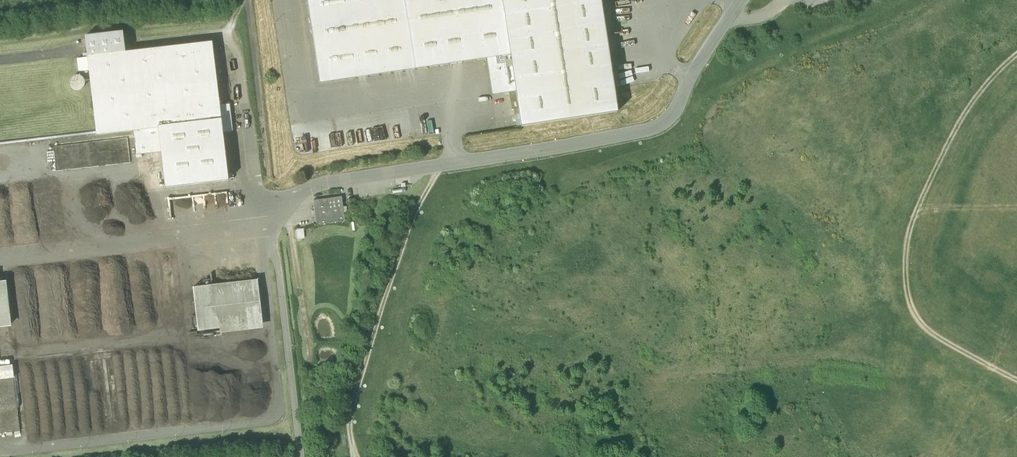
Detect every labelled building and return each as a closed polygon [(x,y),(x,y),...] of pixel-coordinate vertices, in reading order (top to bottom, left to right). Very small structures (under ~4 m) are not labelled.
[(487,59),(510,55),(502,0),(306,0),(319,84),(487,59)] [(510,55),(516,91),(518,108),(521,127),(617,112),(600,0),(502,0),(510,55)] [(85,39),(87,57),(125,53),(123,32),(85,37),(85,39)] [(212,42),(125,53),(87,57),(87,58),(89,71),(96,136),(133,131),(158,128),(221,120),(219,105),(212,42)] [(516,91),(510,55),(487,59),(492,95),(509,92),(516,91)] [(79,72),(89,71),(87,58),(77,59),(79,72)] [(70,81),(70,83),(71,86),(72,89),(75,90),(78,90),(80,90),(83,88),(84,85),(85,83),(84,80),(82,77),(80,76),(77,76),(74,76),(72,78),(70,81)] [(509,92),(512,109),(518,108),(516,91),(509,92)] [(229,104),(219,105),(221,120),(222,132),(232,131),(229,104)] [(221,120),(158,128),(161,152),(165,188),(228,180),(222,132),(221,120)] [(136,155),(161,152),(158,128),(133,131),(136,155)] [(119,139),(53,146),(55,170),(101,165),(100,160),(103,160),(104,163),(120,161),(119,150),(120,149),(119,139)] [(313,201),(316,225),(345,221),(342,203),(342,201),(342,197),(313,201)] [(214,285),(219,329),(262,324),(257,280),(214,285)] [(219,329),(214,285),(193,288),(198,331),(219,329)] [(10,325),(7,294),(0,295),(0,326),(10,325)] [(14,378),(12,366),(0,368),(0,379),(14,378)]
